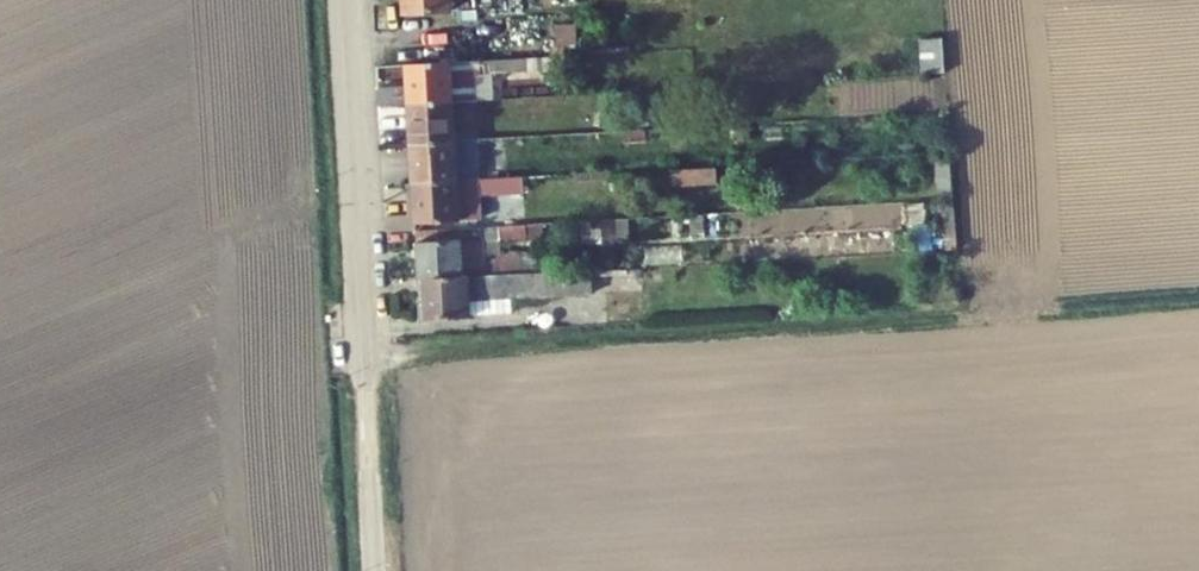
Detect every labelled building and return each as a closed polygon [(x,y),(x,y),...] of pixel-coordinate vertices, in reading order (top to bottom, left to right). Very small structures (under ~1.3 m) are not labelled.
[(405,13),(452,10),(451,0),(405,0),(405,13)] [(923,74),(945,73),(943,39),(921,40),(923,74)] [(453,102),(477,100),(475,74),(559,69),(558,56),(450,62),(409,64),(410,86),(378,87),(380,105),(411,104),(411,105),(453,102)] [(453,102),(411,105),(413,143),(455,141),(453,102)] [(601,128),(612,128),(612,114),(601,113),(601,128)] [(516,137),(476,140),(476,149),(517,147),(516,137)] [(455,141),(413,143),(415,183),(478,179),(476,149),(476,140),(455,141)] [(937,192),(951,191),(950,159),(935,159),(937,192)] [(717,184),(717,167),(671,170),(673,187),(717,184)] [(478,179),(415,183),(417,216),(411,216),(388,216),(389,223),(417,222),(480,218),(479,196),(524,192),(524,177),(478,179)] [(953,203),(952,194),(942,195),(943,204),(953,203)] [(945,233),(955,232),(953,203),(943,204),(945,233)] [(616,242),(615,220),(592,222),(593,242),(616,242)] [(417,222),(389,223),(389,231),(418,230),(417,222)] [(501,243),(545,240),(543,224),(500,226),(501,238),(501,243)] [(464,276),(487,275),(485,239),(501,238),(500,226),(418,230),(421,279),(464,276)] [(421,279),(423,320),(471,317),(471,315),(513,312),(511,297),(592,293),(592,270),(487,275),(464,276),(421,279)]
